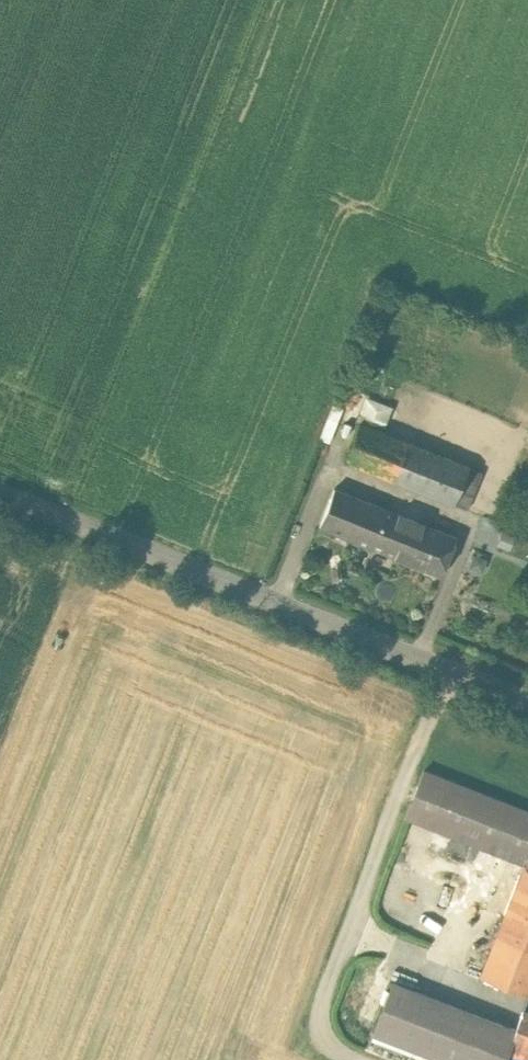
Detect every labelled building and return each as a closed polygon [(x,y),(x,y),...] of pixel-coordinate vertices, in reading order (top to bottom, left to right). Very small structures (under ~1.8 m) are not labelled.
[(482,472),(360,423),(345,461),(467,510),(482,472)] [(369,502),(334,488),(318,527),(354,541),(369,502)] [(456,537),(369,502),(354,541),(440,576),(456,537)] [(419,771),(400,819),(521,866),(527,847),(527,814),(419,771)] [(521,866),(505,905),(527,914),(527,847),(521,866)] [(477,978),(526,997),(527,991),(527,914),(505,905),(477,978)] [(390,984),(370,1034),(435,1059),(500,1059),(503,1053),(511,1032),(390,984)] [(519,1011),(511,1032),(503,1053),(519,1059),(527,1059),(527,1015),(519,1011)]
